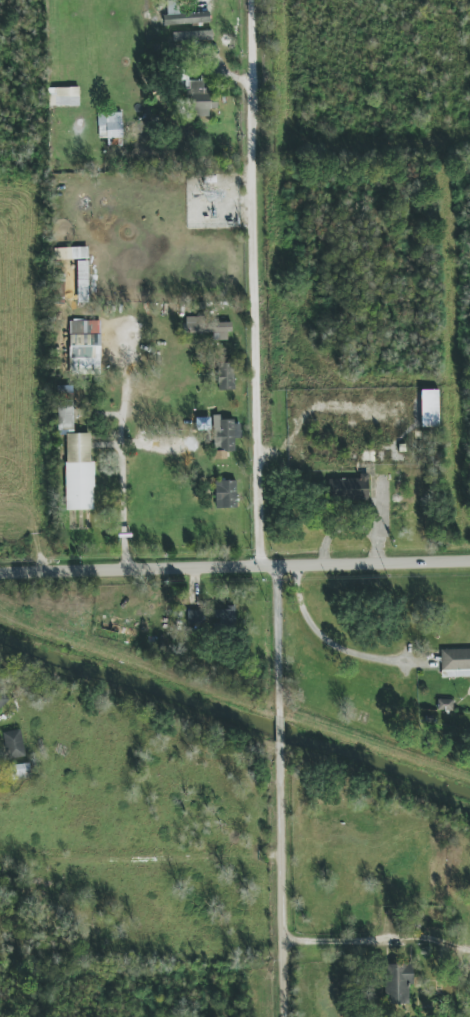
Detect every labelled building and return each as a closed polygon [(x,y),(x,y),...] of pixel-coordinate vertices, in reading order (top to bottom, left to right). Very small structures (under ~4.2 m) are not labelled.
[(179,1),(167,1),(168,24),(210,23),(209,13),(180,13),(179,1)] [(209,117),(209,109),(217,109),(218,91),(204,91),(204,81),(193,81),(192,117),(209,117)] [(79,88),(48,88),(48,106),(79,106),(79,88)] [(99,139),(123,138),(122,113),(98,113),(99,139)] [(215,334),(215,336),(231,336),(231,323),(217,323),(217,316),(194,315),(194,324),(187,324),(187,333),(215,334)] [(101,321),(70,320),(69,374),(100,375),(101,321)] [(218,391),(235,390),(234,363),(218,364),(218,391)] [(66,511),(93,510),(93,433),(74,433),(73,386),(58,386),(58,434),(66,434),(66,511)] [(439,427),(439,390),(421,391),(422,427),(439,427)] [(235,452),(235,438),(241,438),(241,420),(214,419),(214,458),(226,458),(226,452),(235,452)] [(331,479),(331,499),(369,498),(369,478),(331,479)] [(215,481),(215,508),(237,508),(236,481),(215,481)] [(236,626),(235,609),(214,610),(215,626),(236,626)] [(201,625),(202,611),(188,611),(187,625),(201,625)] [(469,677),(469,649),(441,650),(442,672),(452,671),(452,677),(469,677)] [(25,756),(21,730),(4,733),(8,759),(25,756)] [(14,780),(31,778),(30,763),(13,765),(14,780)] [(409,1004),(409,982),(413,982),(413,965),(386,964),(385,1003),(409,1004)]
